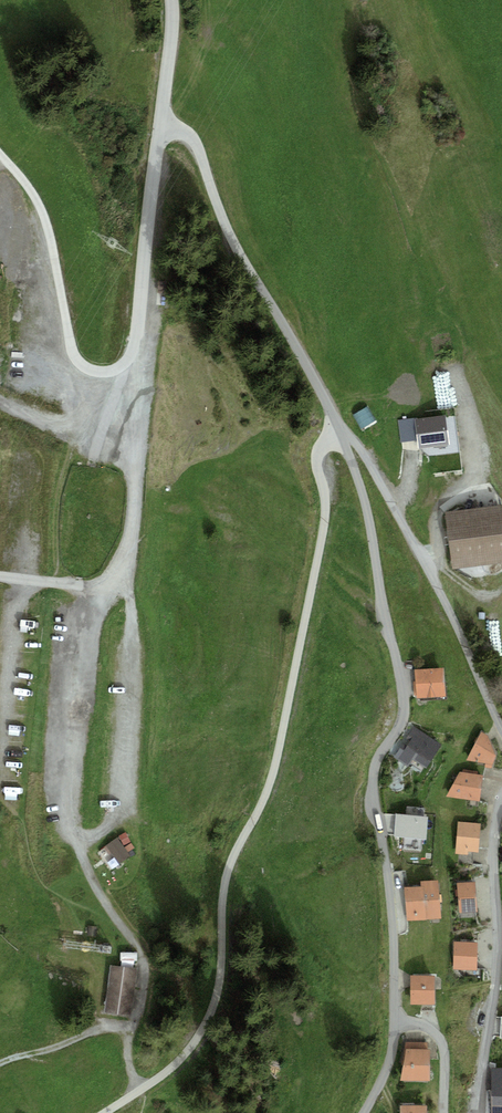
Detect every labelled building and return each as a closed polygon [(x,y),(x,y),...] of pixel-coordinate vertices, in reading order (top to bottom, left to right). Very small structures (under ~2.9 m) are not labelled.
[(365,404),(349,418),(363,434),(380,420),(365,404)] [(419,451),(449,448),(450,452),(460,451),(454,405),(444,406),(445,412),(415,415),(419,451)] [(444,515),(452,571),(501,564),(501,507),(444,515)] [(444,670),(414,672),(416,700),(446,698),(444,670)] [(442,748),(418,731),(397,761),(407,768),(412,761),(426,771),(442,748)] [(488,738),(481,734),(465,762),(485,766),(484,770),(492,771),(497,759),(488,738)] [(461,774),(459,774),(446,798),(480,803),(484,778),(477,777),(478,772),(462,770),(461,774)] [(393,837),(427,837),(427,815),(393,814),(393,837)] [(481,825),(457,822),(455,855),(468,857),(468,853),(479,854),(481,825)] [(125,833),(119,836),(124,845),(130,842),(125,833)] [(117,838),(104,848),(109,856),(111,854),(120,865),(131,857),(117,838)] [(425,889),(404,889),(406,923),(426,923),(426,922),(441,921),(438,883),(424,883),(425,889)] [(476,885),(458,886),(459,913),(477,912),(476,885)] [(478,944),(454,943),(453,970),(476,971),(478,944)] [(137,967),(111,965),(105,1011),(130,1014),(137,967)] [(434,979),(410,978),(410,1006),(435,1006),(434,979)] [(430,1045),(406,1045),(400,1078),(430,1077),(430,1045)] [(400,1103),(400,1112),(427,1112),(427,1102),(400,1103)]
